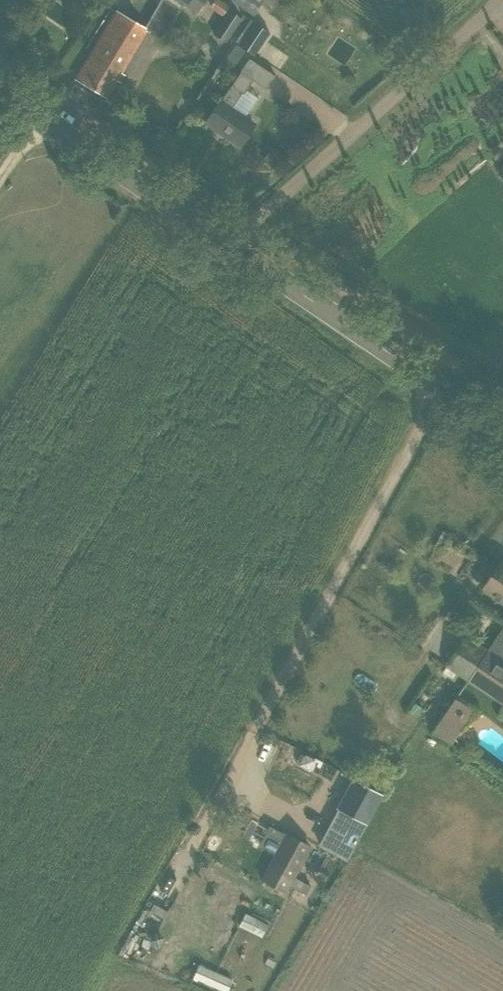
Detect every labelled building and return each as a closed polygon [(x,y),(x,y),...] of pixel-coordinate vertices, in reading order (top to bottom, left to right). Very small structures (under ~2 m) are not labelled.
[(178,0),(159,0),(144,28),(162,38),(182,3),(178,0)] [(197,12),(205,0),(178,0),(182,3),(197,12)] [(209,6),(222,15),(229,4),(222,0),(213,0),(209,6)] [(233,2),(245,10),(253,15),(258,8),(263,0),(235,0),(233,2)] [(229,9),(213,33),(226,42),(242,18),(229,9)] [(77,78),(106,96),(145,31),(142,30),(115,14),(77,78)] [(295,18),(288,28),(300,35),(306,25),(295,18)] [(253,21),(238,43),(254,54),(269,32),(253,21)] [(206,122),(240,145),(254,124),(231,108),(241,92),(243,94),(252,80),(266,89),(275,76),(248,58),(206,122)] [(91,96),(88,104),(97,107),(99,99),(91,96)] [(271,147),(263,158),(274,166),(285,156),(271,147)] [(502,560),(484,588),(502,601),(502,560)] [(447,667),(466,679),(486,648),(468,636),(447,667)] [(502,704),(502,659),(486,648),(466,679),(502,704)] [(436,731),(453,742),(476,709),(458,698),(436,731)] [(301,751),(295,762),(298,764),(311,771),(317,760),(304,753),(301,751)] [(352,778),(336,808),(338,809),(362,822),(366,824),(371,815),(382,794),(352,778)] [(262,880),(285,893),(310,846),(287,834),(262,880)] [(222,883),(222,888),(224,890),(229,891),(233,889),(233,884),(230,881),(226,880),(222,883)] [(153,903),(149,910),(163,917),(167,910),(153,903)] [(236,931),(258,942),(267,924),(245,913),(236,931)] [(224,990),(227,990),(232,979),(197,965),(192,978),(224,990)]
